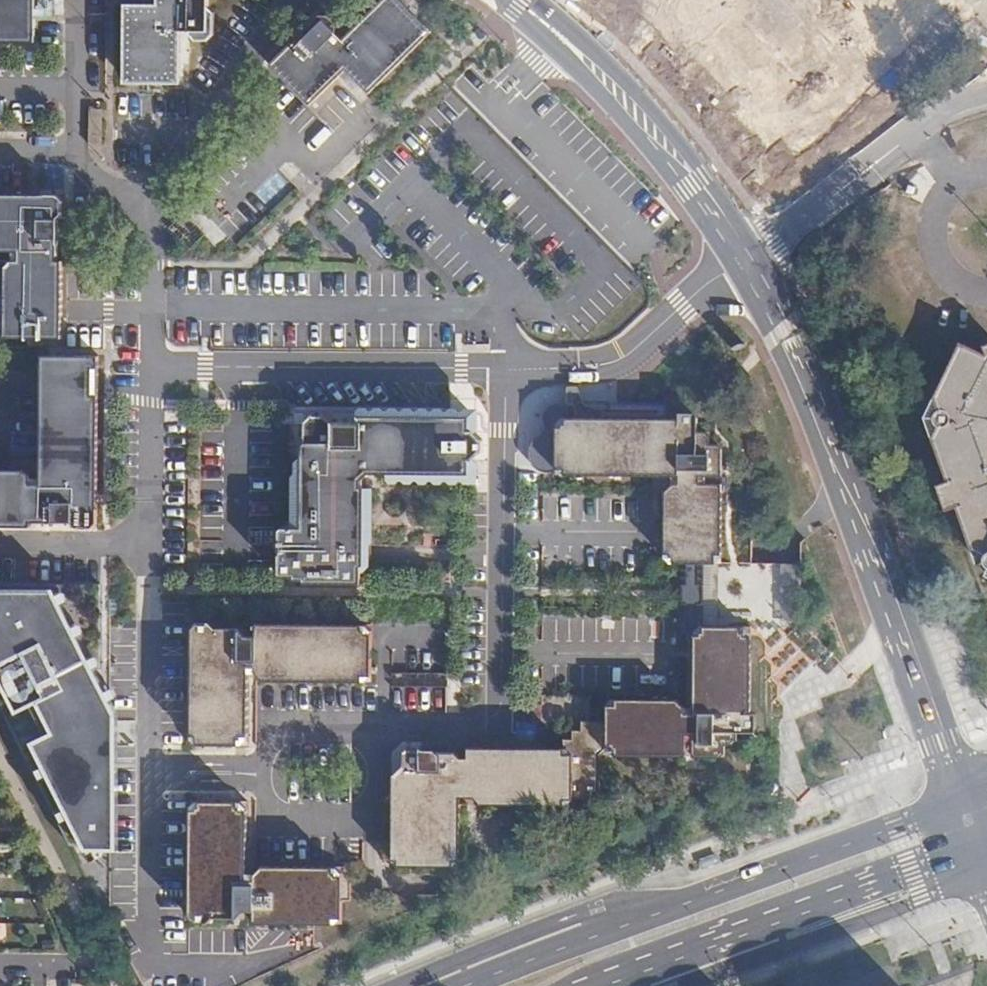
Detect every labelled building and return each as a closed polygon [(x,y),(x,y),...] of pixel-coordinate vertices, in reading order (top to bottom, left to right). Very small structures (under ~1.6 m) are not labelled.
[(38,0),(0,0),(0,40),(37,41),(38,0)] [(163,3),(127,2),(126,81),(182,81),(183,29),(190,29),(190,40),(216,40),(216,11),(211,7),(212,0),(163,0),(163,3)] [(347,70),(371,94),(431,33),(399,0),(385,0),(344,39),(339,34),(344,28),(327,10),(311,25),(313,32),(306,38),(303,34),(271,65),(311,106),(340,78),(339,69),(343,65),(347,70)] [(340,78),(347,70),(343,65),(339,69),(340,78)] [(103,142),(103,112),(92,112),(91,141),(103,142)] [(61,336),(63,259),(58,259),(59,219),(65,212),(66,199),(60,195),(45,194),(38,200),(31,200),(26,195),(0,194),(0,252),(14,252),(15,261),(8,261),(5,268),(4,336),(61,336)] [(977,554),(980,556),(984,555),(986,557),(986,563),(986,352),(986,354),(964,344),(958,346),(944,376),(946,382),(945,386),(934,397),(933,398),(933,402),(933,404),(937,408),(937,411),(937,412),(934,416),(934,419),(936,421),(937,425),(932,430),(932,437),(932,439),(942,452),(940,461),(964,528),(971,529),(971,532),(971,548),(973,551),(977,554)] [(100,356),(42,356),(41,478),(35,477),(35,475),(29,468),(0,468),(0,527),(32,528),(32,521),(74,522),(80,527),(93,527),(97,522),(98,509),(90,502),(91,496),(98,488),(100,356)] [(479,431),(479,419),(478,419),(478,418),(477,418),(477,417),(452,417),(362,415),(361,421),(335,421),(327,413),(314,413),(306,419),(306,437),(312,442),(312,455),(306,455),(305,522),(287,521),(279,530),(278,570),(284,575),(298,575),(298,578),(307,578),(307,584),(363,585),(364,478),(357,471),(363,465),(370,473),(451,475),(459,474),(479,475),(480,460),(487,459),(487,448),(484,448),(484,438),(479,431)] [(684,416),(680,421),(576,420),(565,420),(560,425),(560,440),(557,443),(557,453),(560,457),(560,478),(679,480),(679,488),(673,488),(666,492),(666,566),(684,566),(707,566),(724,567),(724,565),(724,525),(725,488),(718,488),(718,481),(725,481),(725,450),(721,448),(713,447),(712,442),(708,435),(700,434),(701,429),(701,420),(698,417),(684,416)] [(364,478),(370,473),(363,465),(357,471),(364,478)] [(724,567),(707,566),(706,624),(707,630),(754,631),(754,636),(765,648),(781,632),(790,641),(801,630),(801,565),(724,565),(724,567)] [(684,566),(683,624),(706,624),(707,566),(684,566)] [(0,584),(0,699),(73,844),(103,844),(103,583),(0,584)] [(216,625),(212,621),(198,621),(194,627),(195,640),(201,645),(205,646),(205,654),(199,654),(194,661),(194,744),(248,745),(249,669),(257,670),(257,673),(264,680),(371,681),(372,629),(367,624),(257,623),(256,634),(248,634),(248,627),(237,626),(237,628),(216,628),(216,625)] [(740,747),(740,735),(759,735),(759,712),(753,711),(754,636),(754,631),(707,630),(706,624),(683,624),(683,630),(687,630),(687,632),(691,638),(694,638),(693,715),(669,715),(669,709),(663,703),(614,702),(604,711),(604,724),(604,759),(685,760),(728,760),(728,747),(740,747)] [(393,803),(384,803),(384,837),(384,863),(389,864),(394,869),(394,871),(433,872),(455,873),(455,865),(461,858),(468,859),(470,810),(463,809),(463,804),(476,803),(481,809),(569,809),(574,803),(600,803),(603,799),(604,759),(604,724),(593,724),(593,716),(583,716),(584,725),(575,724),(574,733),(565,732),(564,750),(467,749),(468,760),(462,759),(456,754),(428,753),(419,746),(408,745),(401,754),(401,765),(408,770),(400,778),(400,790),(393,796),(393,803)] [(345,926),(346,870),(261,868),(256,872),(256,875),(247,875),(248,801),(193,800),(192,882),(197,888),(203,888),(203,897),(198,897),(191,905),(191,916),(198,923),(209,923),(214,918),(248,919),(248,911),(254,911),(254,926),(345,926)]
